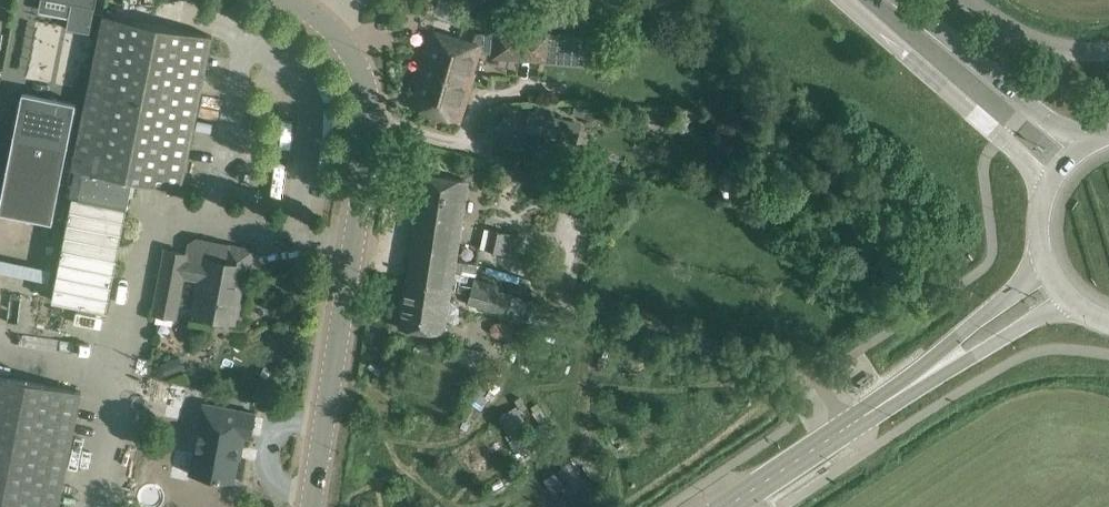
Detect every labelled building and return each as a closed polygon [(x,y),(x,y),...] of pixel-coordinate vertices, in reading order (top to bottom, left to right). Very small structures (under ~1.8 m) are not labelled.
[(72,1),(67,27),(89,31),(96,0),(68,0),(72,1)] [(73,194),(62,247),(52,300),(106,310),(116,257),(127,203),(126,203),(131,178),(181,188),(212,35),(102,13),(66,193),(73,194)] [(410,106),(430,111),(436,87),(443,89),(457,36),(432,29),(410,106)] [(550,33),(547,60),(575,62),(584,54),(586,33),(550,30),(550,33)] [(520,31),(518,58),(537,60),(539,32),(520,31)] [(461,120),(475,70),(482,52),(494,52),(495,34),(476,32),(473,40),(457,36),(443,89),(436,87),(430,111),(461,120)] [(75,101),(21,91),(0,201),(0,210),(53,220),(75,101)] [(524,130),(575,144),(581,123),(545,113),(547,107),(537,105),(535,111),(530,109),(524,130)] [(582,158),(580,167),(590,169),(592,161),(582,158)] [(468,179),(442,175),(420,172),(411,228),(414,228),(410,253),(455,261),(468,179)] [(490,229),(486,248),(512,254),(516,235),(506,233),(490,229)] [(205,262),(186,258),(187,253),(165,248),(153,312),(175,316),(183,275),(201,279),(194,313),(207,316),(229,320),(236,284),(240,285),(244,266),(250,267),(254,248),(227,243),(223,261),(205,257),(205,262)] [(444,334),(455,261),(410,253),(399,327),(444,334)] [(42,316),(51,266),(0,256),(0,307),(42,316)] [(510,294),(474,284),(469,303),(504,314),(510,294)] [(599,355),(595,367),(603,370),(607,358),(599,355)] [(174,356),(161,361),(167,376),(180,371),(174,356)] [(59,386),(0,374),(0,506),(57,506),(81,390),(59,386)] [(154,381),(151,398),(166,401),(170,383),(154,381)] [(235,456),(238,434),(251,437),(256,413),(202,402),(189,473),(233,481),(238,456),(235,456)] [(517,405),(499,417),(522,453),(531,447),(522,433),(531,427),(517,405)] [(571,494),(587,483),(572,459),(555,470),(571,494)]
